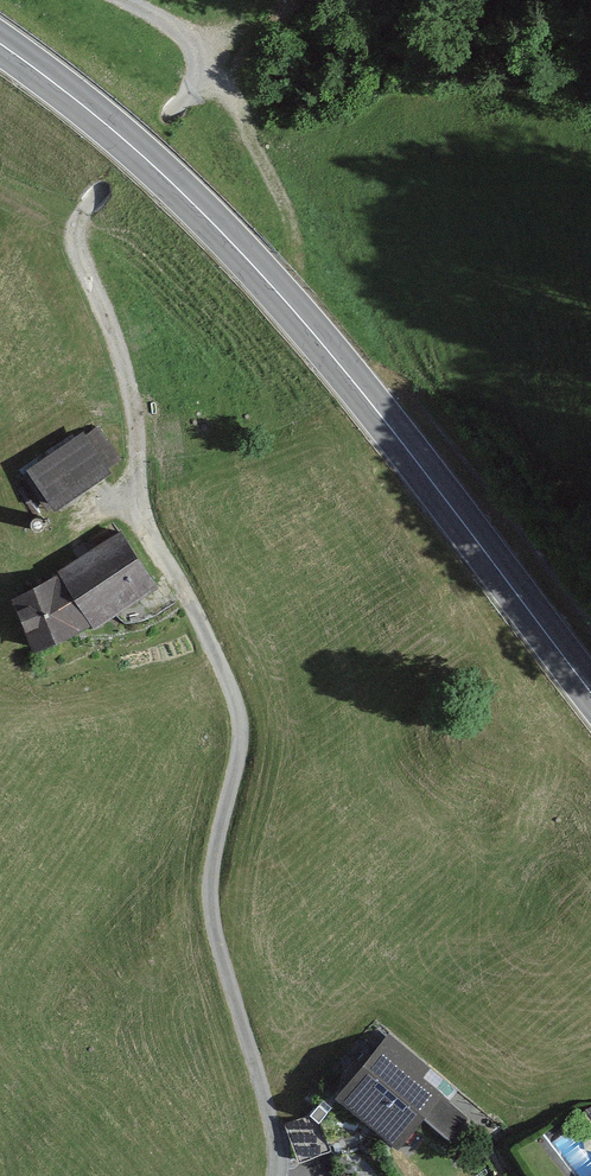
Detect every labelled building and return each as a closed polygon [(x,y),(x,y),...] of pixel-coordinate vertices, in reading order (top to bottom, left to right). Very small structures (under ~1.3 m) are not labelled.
[(88,425),(27,465),(52,503),(113,463),(88,425)] [(124,530),(8,595),(28,648),(83,628),(158,579),(124,530)] [(388,1042),(342,1100),(397,1143),(415,1120),(446,1144),(467,1118),(415,1077),(422,1068),(388,1042)]
